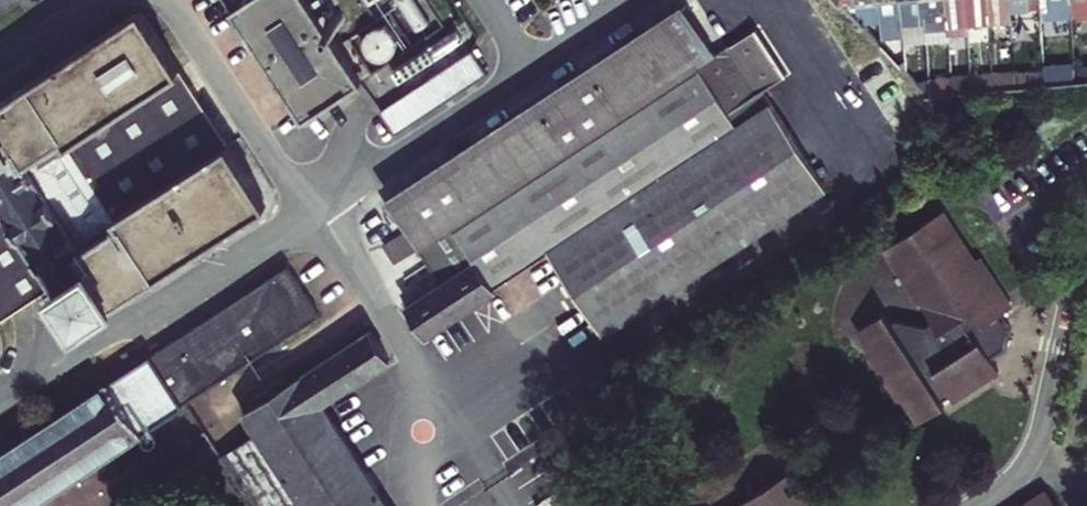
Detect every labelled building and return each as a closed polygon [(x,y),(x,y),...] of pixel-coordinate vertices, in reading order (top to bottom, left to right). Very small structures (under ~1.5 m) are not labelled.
[(300,116),(359,77),(315,12),(334,0),(224,0),(300,116)] [(944,0),(922,0),(925,32),(947,30),(946,24),(944,0)] [(946,24),(947,30),(968,27),(966,0),(944,0),(946,24)] [(1040,0),(1011,0),(1013,25),(1019,24),(1019,12),(1033,11),(1035,28),(1042,27),(1040,0)] [(1042,27),(1050,27),(1050,20),(1073,18),(1071,0),(1040,0),(1042,27)] [(1073,18),(1086,17),(1086,0),(1071,0),(1073,18)] [(785,71),(755,26),(713,52),(682,3),(384,198),(403,227),(379,242),(392,261),(415,245),(441,285),(407,307),(427,337),(498,291),(496,288),(548,253),(603,333),(824,186),(758,89),(785,71)] [(862,18),(856,11),(851,15),(857,22),(862,18)] [(76,328),(118,302),(116,299),(250,211),(256,205),(257,198),(255,191),(149,25),(141,19),(137,18),(132,18),(126,21),(0,102),(0,321),(51,288),(76,328)] [(858,23),(862,28),(867,23),(862,18),(857,22),(858,23)] [(468,49),(376,109),(391,132),(480,73),(483,72),(482,71),(468,49)] [(1086,83),(1086,71),(1077,72),(1078,83),(1086,83)] [(944,217),(887,254),(934,327),(928,331),(899,324),(892,328),(886,318),(861,334),(877,358),(873,361),(901,403),(904,402),(920,426),(945,411),(943,406),(951,402),(953,406),(1000,376),(994,365),(1008,357),(1014,331),(1005,317),(1013,312),(981,263),(976,266),(944,217)] [(107,380),(0,449),(0,505),(23,505),(188,403),(223,381),(317,314),(285,264),(107,380)] [(253,505),(389,505),(322,404),(389,360),(370,331),(243,414),(246,418),(257,435),(248,441),(223,458),(253,505)] [(558,462),(524,407),(423,468),(447,505),(486,505),(558,462)] [(257,435),(246,418),(237,423),(248,441),(257,435)] [(810,498),(794,473),(743,505),(815,505),(810,498)] [(1047,494),(1029,505),(1055,505),(1047,494)]
